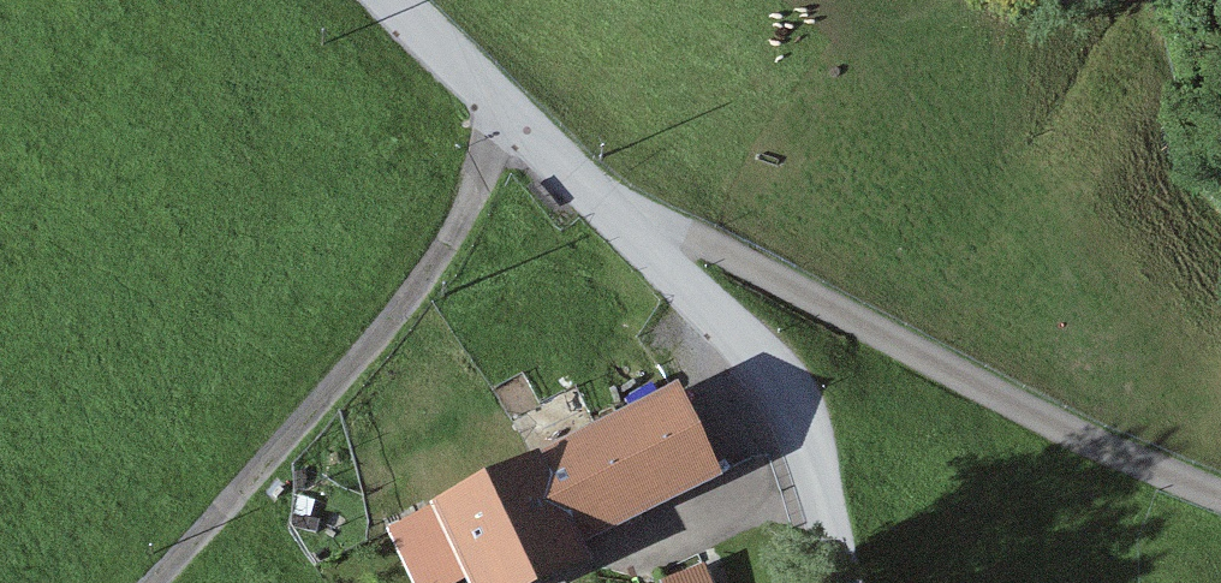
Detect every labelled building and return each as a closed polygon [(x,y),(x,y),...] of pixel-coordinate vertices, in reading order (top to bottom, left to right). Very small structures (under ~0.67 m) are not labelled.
[(789,476),(741,385),(485,520),(518,582),(586,582),(789,476)]
